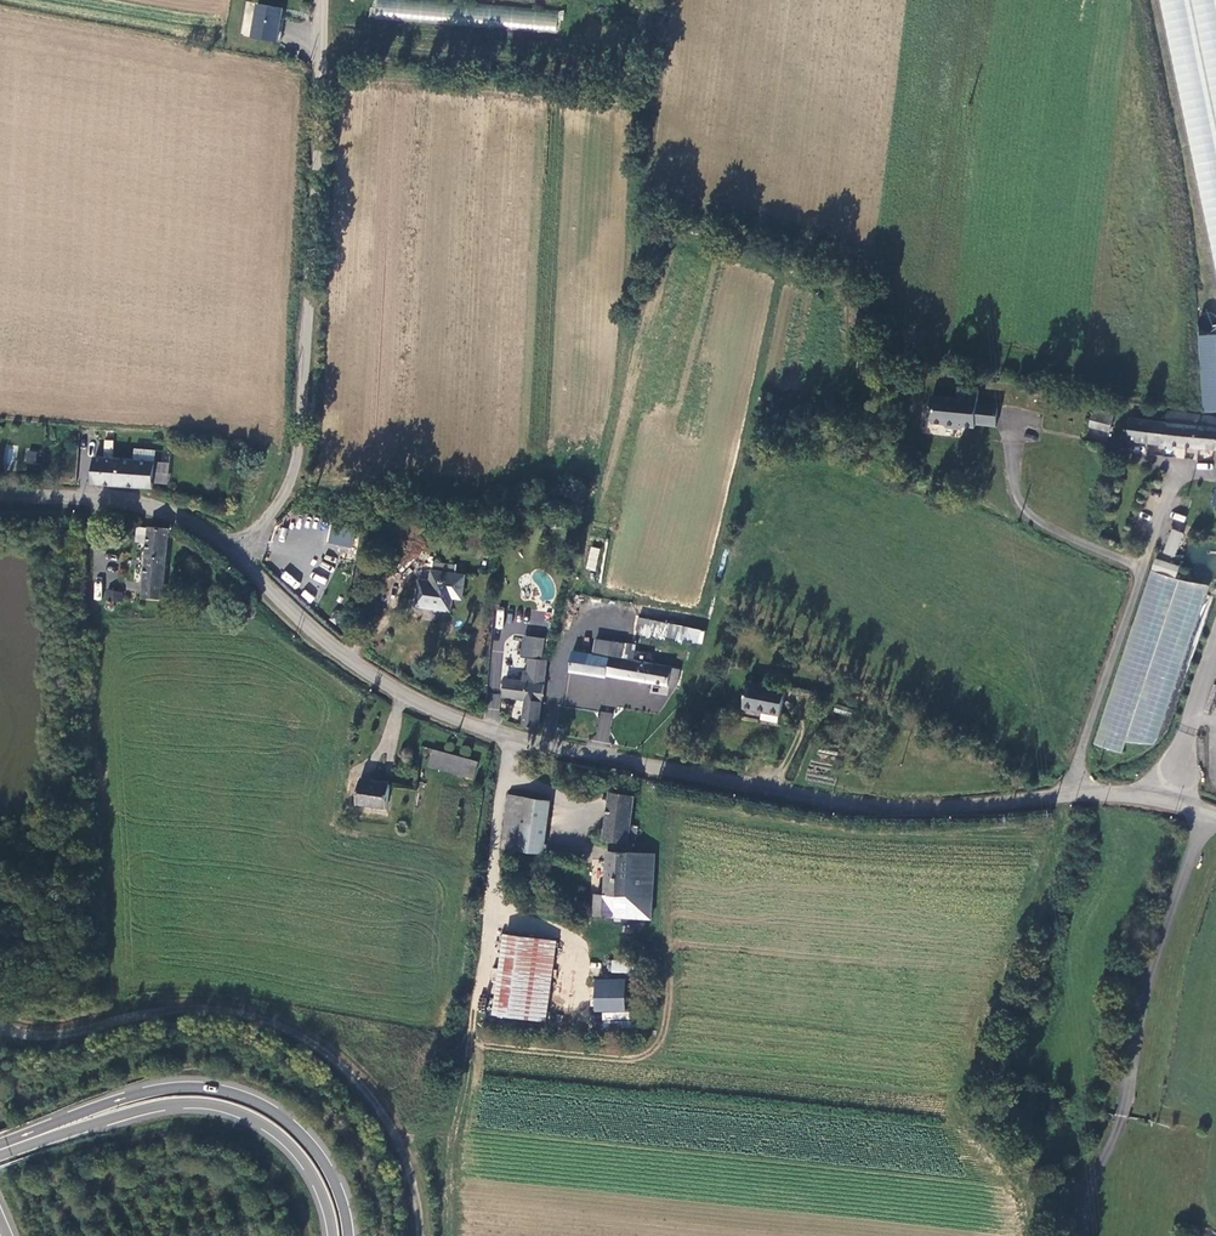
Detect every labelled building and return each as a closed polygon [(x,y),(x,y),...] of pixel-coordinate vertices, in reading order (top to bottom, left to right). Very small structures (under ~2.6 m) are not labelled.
[(556,32),(557,10),(418,0),(375,0),(374,18),(556,32)] [(1215,249),(1215,0),(1165,0),(1215,249)] [(283,9),(258,5),(252,38),(278,41),(283,9)] [(978,390),(957,388),(956,398),(932,396),(931,405),(934,409),(932,423),(944,424),(946,428),(955,429),(959,426),(975,428),(975,425),(977,403),(978,390)] [(1118,407),(1092,400),(1084,426),(1111,432),(1118,407)] [(977,403),(975,425),(996,426),(998,406),(977,403)] [(1169,425),(1170,414),(1154,411),(1153,423),(1169,425)] [(1204,427),(1204,417),(1170,414),(1169,425),(1153,423),(1150,443),(1198,449),(1200,427),(1204,427)] [(1202,449),(1215,451),(1215,418),(1213,418),(1204,417),(1204,427),(1202,449)] [(1129,441),(1150,443),(1153,423),(1132,421),(1129,441)] [(1110,451),(1088,444),(1084,455),(1106,464),(1110,451)] [(35,464),(37,452),(25,450),(24,463),(35,464)] [(93,486),(153,489),(155,464),(94,460),(93,486)] [(161,600),(169,531),(148,526),(142,597),(161,600)] [(329,543),(347,548),(350,532),(333,528),(329,543)] [(1162,553),(1174,558),(1184,533),(1172,528),(1162,553)] [(585,569),(595,571),(600,549),(590,547),(585,569)] [(1204,586),(1175,578),(1179,565),(1150,557),(1096,746),(1121,753),(1125,739),(1157,749),(1204,586)] [(452,599),(460,600),(465,576),(455,576),(456,567),(432,564),(430,584),(418,582),(415,609),(450,613),(452,599)] [(121,595),(108,594),(108,600),(121,603),(121,595)] [(705,630),(638,617),(635,633),(676,640),(674,647),(701,652),(705,630)] [(542,662),(545,640),(527,638),(524,660),(529,661),(542,662)] [(597,640),(594,657),(610,659),(613,643),(597,640)] [(613,643),(610,659),(634,663),(635,653),(637,647),(613,643)] [(570,671),(650,683),(652,666),(650,666),(634,663),(610,659),(594,657),(573,653),(570,671)] [(652,656),(635,653),(634,663),(650,666),(652,656)] [(505,682),(504,698),(527,701),(523,729),(538,731),(547,663),(542,662),(529,661),(527,674),(523,674),(522,684),(505,682)] [(652,666),(650,683),(677,687),(680,670),(652,666)] [(746,709),(781,715),(786,692),(750,685),(746,709)] [(497,710),(501,695),(492,692),(487,707),(497,710)] [(595,742),(610,743),(612,712),(597,711),(595,742)] [(478,758),(435,749),(431,768),(473,777),(478,758)] [(358,805),(387,810),(389,786),(361,782),(358,805)] [(651,918),(655,855),(634,853),(633,842),(637,842),(637,827),(631,826),(635,799),(611,794),(604,841),(610,843),(606,895),(596,896),(594,915),(651,918)] [(550,803),(508,798),(501,850),(543,855),(550,803)] [(547,1023),(557,943),(506,937),(495,1016),(547,1023)] [(631,979),(601,980),(601,1009),(631,1008),(631,979)]
